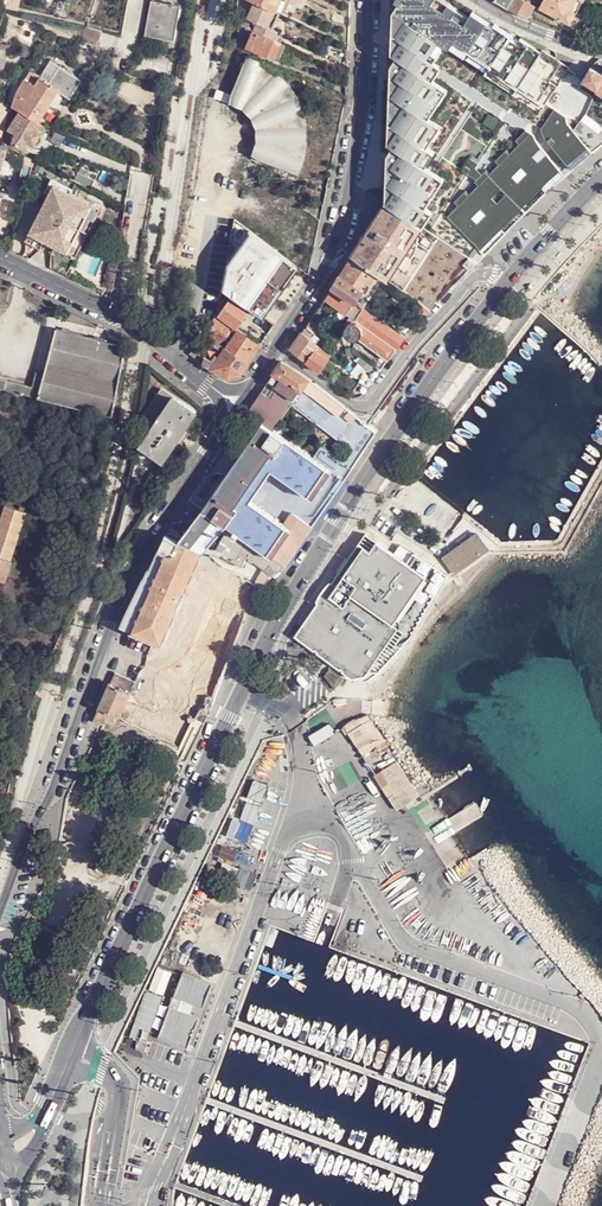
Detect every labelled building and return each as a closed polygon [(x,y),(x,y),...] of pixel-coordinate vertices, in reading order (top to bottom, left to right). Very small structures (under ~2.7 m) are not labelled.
[(5,5),(18,8),(20,0),(6,0),(5,5)] [(180,5),(152,0),(147,35),(175,40),(180,5)] [(254,0),(253,0),(244,20),(263,29),(272,8),(254,0)] [(272,8),(276,10),(281,0),(254,0),(272,8)] [(276,10),(281,13),(284,14),(292,0),(281,0),(276,10)] [(510,9),(515,0),(498,0),(497,1),(510,9)] [(510,9),(529,18),(536,5),(533,3),(527,0),(515,0),(510,9)] [(541,6),(570,23),(577,12),(572,9),(577,0),(544,0),(541,6)] [(261,31),(274,37),(278,29),(275,27),(269,25),(276,10),(272,8),(263,29),(261,31)] [(281,13),(276,10),(269,25),(275,27),(281,13)] [(524,25),(505,16),(497,34),(510,40),(513,35),(539,46),(544,34),(524,25)] [(253,29),(238,22),(238,25),(242,28),(251,33),(253,29)] [(448,56),(401,24),(387,44),(397,51),(390,62),(401,70),(392,83),(402,90),(390,106),(399,118),(389,136),(395,145),(388,156),(402,164),(393,177),(401,182),(393,194),(403,200),(395,211),(419,227),(419,225),(412,221),(436,184),(424,177),(432,164),(428,159),(444,136),(433,129),(453,101),(438,91),(446,79),(436,73),(448,56)] [(105,30),(87,26),(80,43),(98,47),(105,30)] [(286,45),(253,29),(251,33),(246,45),(279,61),(286,45)] [(556,42),(548,39),(545,47),(551,50),(552,56),(556,59),(560,60),(562,60),(566,57),(573,60),(577,51),(570,48),(569,49),(555,43),(556,42)] [(3,75),(10,42),(0,40),(0,74),(1,74),(3,75)] [(256,59),(243,54),(229,102),(237,106),(241,109),(243,110),(246,112),(248,115),(250,118),(253,122),(255,124),(256,127),(257,130),(257,133),(256,137),(256,143),(254,152),(300,174),(304,166),(305,159),(308,147),(308,143),(308,137),(308,131),(308,128),(307,123),(307,118),(306,115),(305,112),(304,108),(301,102),(300,100),(298,95),(294,91),(291,86),(288,82),(285,79),(278,72),(273,68),(270,66),(266,64),(263,62),(259,61),(256,59)] [(54,58),(43,75),(59,85),(70,67),(54,58)] [(154,62),(139,59),(138,69),(153,71),(154,62)] [(596,68),(593,66),(584,79),(599,88),(598,90),(601,92),(601,72),(596,68)] [(61,88),(60,90),(72,96),(83,76),(70,67),(59,85),(61,88)] [(38,84),(21,110),(41,121),(60,90),(61,88),(59,85),(43,75),(38,84)] [(19,92),(14,105),(21,109),(21,110),(38,84),(29,78),(19,92)] [(41,121),(21,110),(10,130),(18,135),(13,142),(23,149),(26,144),(33,149),(43,134),(36,129),(40,122),(41,121)] [(538,190),(589,154),(558,111),(527,133),(534,143),(520,152),(536,175),(531,179),(538,190)] [(28,184),(33,165),(24,162),(17,185),(27,188),(28,184)] [(80,169),(75,180),(82,184),(90,188),(94,176),(80,169)] [(44,191),(49,193),(54,183),(71,191),(74,187),(52,176),(44,191)] [(74,239),(93,202),(71,191),(54,183),(49,193),(29,232),(47,240),(68,251),(74,239)] [(93,202),(74,239),(82,243),(101,207),(93,202)] [(395,211),(352,255),(379,274),(404,292),(440,238),(387,204),(395,211)] [(262,315),(297,266),(249,230),(228,264),(236,269),(223,287),(262,315)] [(43,248),(47,240),(29,232),(25,240),(43,248)] [(74,239),(68,251),(76,255),(82,243),(74,239)] [(379,274),(352,255),(333,287),(355,302),(357,304),(379,274)] [(478,263),(471,258),(463,266),(470,271),(478,263)] [(228,264),(223,287),(236,269),(228,264)] [(355,302),(333,287),(325,299),(346,314),(352,305),(355,302)] [(232,296),(226,304),(220,314),(219,315),(233,325),(236,327),(237,326),(242,320),(249,310),(232,296)] [(226,304),(218,299),(216,311),(220,314),(226,304)] [(357,304),(355,302),(352,305),(360,310),(357,316),(350,314),(344,323),(347,324),(348,323),(349,322),(350,321),(351,320),(352,319),(354,319),(355,319),(356,319),(358,319),(359,319),(360,320),(361,320),(362,321),(363,322),(364,324),(365,326),(365,327),(365,328),(365,330),(365,331),(364,333),(363,334),(363,335),(362,336),(361,336),(360,337),(359,337),(389,360),(406,337),(357,304)] [(424,318),(431,311),(423,306),(417,313),(424,318)] [(219,315),(220,314),(216,311),(209,340),(220,348),(233,325),(219,315)] [(320,325),(311,318),(307,325),(315,331),(320,325)] [(348,323),(347,324),(347,326),(346,329),(347,331),(348,334),(349,335),(352,337),(354,337),(356,338),(359,337),(360,337),(361,336),(362,336),(363,335),(363,334),(364,333),(365,331),(365,330),(365,328),(365,327),(365,326),(364,324),(363,322),(362,321),(361,320),(360,320),(359,319),(358,319),(356,319),(355,319),(354,319),(352,319),(351,320),(350,321),(349,322),(348,323)] [(240,327),(244,330),(248,324),(242,320),(237,326),(240,327)] [(240,327),(237,326),(236,327),(233,325),(220,348),(209,340),(206,357),(214,361),(217,355),(221,357),(240,327)] [(303,331),(311,337),(316,331),(315,331),(307,325),(303,331)] [(228,379),(242,372),(262,343),(244,330),(240,327),(221,357),(217,355),(214,361),(206,357),(204,364),(228,379)] [(125,355),(126,345),(124,345),(57,328),(46,372),(39,398),(114,415),(125,355)] [(332,353),(311,337),(303,331),(290,349),(320,372),(332,353)] [(196,350),(192,355),(200,361),(203,356),(196,350)] [(281,362),(248,412),(262,423),(271,428),(288,403),(299,388),(301,389),(308,378),(281,362)] [(0,377),(0,388),(39,398),(46,372),(37,371),(33,385),(0,377)] [(342,460),(353,468),(378,431),(375,429),(370,425),(325,391),(310,379),(308,378),(301,389),(299,388),(288,403),(350,448),(342,460)] [(196,412),(163,389),(146,412),(158,420),(141,445),(163,460),(196,412)] [(375,419),(370,425),(375,429),(380,422),(375,419)] [(276,559),(285,567),(346,479),(271,428),(262,423),(204,510),(223,523),(248,540),(276,559)] [(200,506),(189,500),(186,504),(189,510),(189,509),(196,512),(200,506)] [(0,523),(0,556),(10,560),(27,513),(6,506),(0,523)] [(204,510),(184,541),(204,549),(223,523),(204,510)] [(175,520),(171,526),(185,533),(188,526),(181,521),(175,520)] [(171,526),(167,533),(182,540),(184,541),(182,538),(185,533),(171,526)] [(153,640),(135,681),(166,695),(164,689),(167,673),(160,671),(176,634),(174,633),(178,624),(192,630),(189,637),(196,640),(194,643),(196,644),(211,651),(209,654),(231,663),(259,589),(265,592),(270,584),(273,580),(275,577),(278,574),(280,572),(282,570),(285,567),(276,559),(265,569),(258,584),(201,558),(204,549),(184,541),(182,540),(167,533),(152,566),(151,566),(149,566),(148,567),(121,625),(132,630),(131,631),(153,640)] [(482,537),(449,559),(459,574),(491,552),(482,537)] [(240,552),(265,569),(276,559),(248,540),(240,552)] [(351,557),(306,622),(331,639),(332,638),(340,644),(336,651),(351,662),(356,655),(362,659),(369,649),(392,665),(434,606),(380,568),(385,562),(371,553),(360,545),(351,557)] [(0,556),(0,579),(5,581),(12,561),(10,560),(0,556)] [(211,651),(196,644),(192,653),(207,660),(209,654),(211,651)] [(111,682),(131,691),(134,685),(135,681),(116,671),(111,682)] [(169,701),(186,705),(193,693),(195,677),(167,673),(164,689),(166,695),(169,701)] [(111,682),(110,682),(100,707),(110,712),(120,716),(131,691),(111,682)] [(202,711),(209,715),(211,716),(217,701),(208,698),(202,711)] [(110,712),(100,707),(94,720),(106,724),(110,712)] [(377,723),(368,728),(361,714),(344,722),(363,759),(389,746),(377,723)] [(279,751),(265,747),(259,764),(273,768),(279,751)] [(372,774),(396,808),(420,792),(396,758),(372,774)] [(272,774),(258,769),(239,825),(232,823),(223,851),(243,858),(272,774)] [(193,890),(170,940),(179,944),(209,881),(200,876),(196,884),(193,890)] [(212,883),(209,881),(179,944),(187,946),(194,930),(197,931),(212,883)] [(242,894),(212,883),(197,931),(194,930),(187,946),(219,959),(242,894)] [(211,987),(182,976),(159,1036),(183,1045),(188,1047),(199,1019),(191,1016),(179,1012),(183,1001),(194,1006),(203,1009),(211,987)] [(145,990),(129,1037),(137,1039),(140,1028),(151,1032),(163,997),(145,990)] [(21,995),(12,995),(14,1010),(22,1009),(21,995)] [(194,1006),(183,1001),(179,1012),(191,1016),(194,1006)] [(139,1039),(135,1049),(144,1052),(148,1042),(139,1039)]
